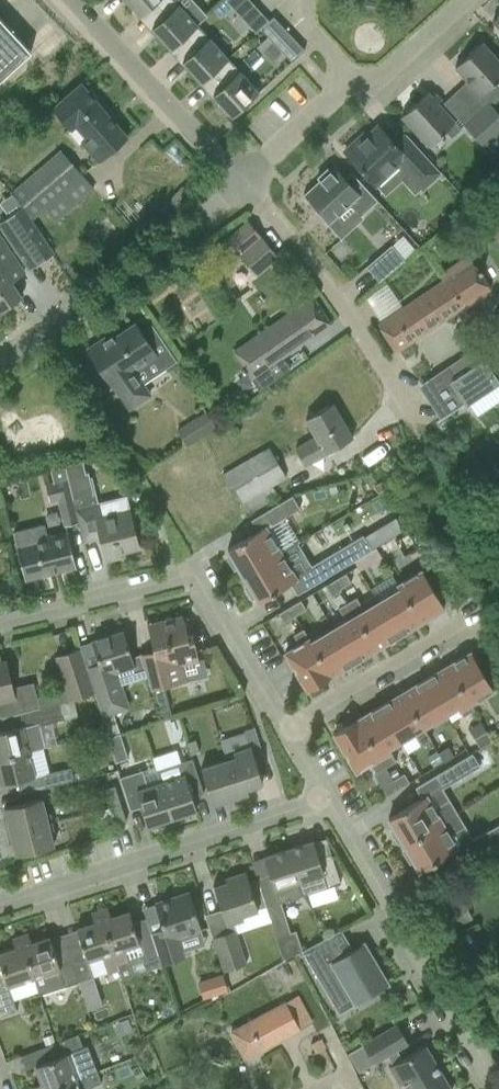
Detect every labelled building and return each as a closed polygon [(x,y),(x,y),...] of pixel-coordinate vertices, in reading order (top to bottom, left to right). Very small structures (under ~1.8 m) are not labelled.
[(127,2),(140,16),(140,17),(155,3),(155,2),(157,0),(125,0),(127,2)] [(151,29),(170,49),(171,50),(186,36),(185,36),(197,25),(207,16),(193,0),(157,0),(155,2),(155,3),(166,15),(151,29)] [(244,22),(258,9),(249,0),(225,0),(244,22)] [(304,50),(273,16),(260,28),(291,62),(304,50)] [(30,52),(0,19),(0,80),(30,52)] [(197,48),(182,62),(188,68),(200,82),(201,83),(216,70),(216,69),(228,58),(197,25),(185,36),(186,36),(197,48)] [(498,78),(498,62),(482,43),(455,68),(484,100),(497,88),(493,84),(498,78)] [(227,82),(212,95),(232,117),(256,95),(259,92),(256,89),(228,58),(216,69),(216,70),(227,82)] [(81,142),(84,145),(98,162),(126,137),(95,102),(98,99),(89,89),(87,92),(80,84),(52,109),(69,129),(75,124),(86,138),(81,142)] [(401,117),(428,146),(445,131),(451,138),(461,129),(427,93),(401,117)] [(476,114),(498,139),(498,114),(488,102),(476,114)] [(476,114),(463,125),(484,148),(487,146),(498,159),(498,139),(476,114)] [(344,152),(359,168),(375,185),(398,164),(421,188),(440,172),(405,135),(395,144),(378,126),(358,144),(356,141),(344,152)] [(10,192),(18,203),(31,220),(44,210),(53,221),(92,191),(62,152),(10,192)] [(318,181),(303,195),(316,209),(314,211),(334,233),(344,223),(350,230),(363,218),(361,216),(377,201),(355,176),(348,182),(334,167),(329,170),(327,168),(316,178),(318,181)] [(27,263),(50,245),(31,220),(18,203),(0,216),(0,228),(27,263)] [(482,219),(491,231),(498,225),(498,205),(482,219)] [(213,252),(229,270),(243,259),(256,275),(277,257),(247,223),(213,252)] [(20,296),(10,282),(24,272),(0,237),(0,310),(20,296)] [(366,266),(380,281),(404,259),(390,244),(366,266)] [(444,282),(397,313),(378,325),(395,351),(489,290),(468,258),(440,276),(444,282)] [(389,282),(367,296),(380,318),(403,303),(389,282)] [(241,371),(243,375),(247,373),(258,389),(289,368),(285,361),(281,364),(278,359),(330,324),(312,296),(231,350),(244,369),(241,371)] [(86,350),(111,387),(113,385),(129,409),(149,395),(133,372),(156,356),(135,324),(115,337),(112,333),(86,350)] [(421,387),(442,417),(442,418),(456,409),(467,402),(476,417),(498,402),(498,386),(496,382),(475,351),(440,375),(421,387)] [(315,437),(294,449),(304,466),(352,438),(332,404),(305,420),(315,437)] [(175,431),(186,447),(215,428),(205,412),(175,431)] [(221,476),(239,504),(285,476),(268,448),(221,476)] [(83,461),(66,465),(79,520),(85,541),(99,538),(104,557),(112,555),(113,559),(120,558),(118,553),(138,548),(134,532),(148,529),(149,528),(146,517),(144,509),(141,510),(130,513),(129,510),(101,517),(96,494),(94,494),(88,473),(86,473),(85,469),(83,461)] [(53,483),(44,485),(49,503),(59,501),(65,523),(79,520),(66,465),(50,469),(52,479),(53,483)] [(264,512),(272,525),(299,509),(291,495),(264,512)] [(25,581),(76,568),(67,532),(47,537),(44,524),(13,532),(25,581)] [(230,555),(226,557),(234,570),(237,568),(242,576),(256,568),(280,554),(265,527),(256,533),(227,550),(230,555)] [(353,561),(371,550),(362,535),(311,566),(320,581),(353,561)] [(256,568),(242,576),(248,584),(244,587),(251,600),(255,598),(256,598),(258,602),(296,580),(307,573),(300,560),(306,557),(297,543),(280,554),(256,568)] [(375,547),(371,550),(353,561),(359,570),(381,557),(375,547)] [(397,585),(400,589),(401,588),(421,622),(444,609),(421,571),(397,585)] [(345,573),(334,580),(339,590),(340,590),(351,583),(345,573)] [(339,590),(334,580),(325,586),(331,597),(341,591),(340,590),(339,590)] [(401,588),(400,589),(378,602),(399,636),(421,622),(401,588)] [(356,597),(348,602),(376,649),(399,636),(378,602),(375,595),(360,604),(356,597)] [(300,600),(289,607),(294,617),(306,610),(300,600)] [(346,621),(332,630),(352,663),(376,649),(348,602),(338,608),(346,621)] [(294,617),(289,607),(278,614),(283,623),(294,617)] [(198,659),(192,635),(187,636),(182,616),(153,624),(147,625),(155,656),(141,659),(152,688),(187,679),(183,663),(198,659)] [(310,642),(311,642),(303,629),(293,635),(298,645),(285,653),(307,691),(331,676),(330,676),(310,642)] [(332,630),(311,642),(310,642),(330,676),(331,676),(352,663),(332,630)] [(100,666),(87,670),(95,695),(98,704),(102,717),(124,710),(120,697),(112,674),(134,667),(129,652),(123,631),(91,641),(100,666)] [(79,649),(55,656),(70,701),(95,695),(87,670),(86,671),(79,649)] [(470,652),(448,666),(470,704),(493,690),(470,652)] [(0,662),(0,718),(34,710),(39,708),(33,683),(12,688),(5,661),(0,662)] [(448,666),(424,680),(444,714),(457,706),(463,716),(474,710),(470,704),(448,666)] [(424,680),(403,693),(423,727),(444,714),(424,680)] [(403,693),(380,707),(400,740),(413,733),(420,746),(431,740),(423,727),(403,693)] [(39,708),(34,710),(37,723),(37,725),(63,719),(62,714),(59,703),(39,708)] [(380,707),(357,720),(385,768),(396,761),(388,748),(400,740),(380,707)] [(357,720),(333,734),(356,772),(369,763),(375,773),(385,768),(357,720)] [(27,752),(43,748),(40,735),(36,737),(33,724),(0,732),(0,758),(27,752)] [(244,730),(248,741),(257,738),(253,727),(244,730)] [(474,739),(479,749),(492,741),(486,731),(474,739)] [(107,738),(115,763),(128,759),(120,734),(107,738)] [(248,741),(250,746),(252,752),(260,750),(257,738),(248,741)] [(195,741),(184,744),(188,756),(198,752),(195,741)] [(256,763),(252,752),(250,746),(224,754),(226,759),(236,791),(262,783),(256,763)] [(151,756),(157,772),(183,763),(178,747),(151,756)] [(447,748),(438,753),(444,762),(453,757),(447,748)] [(260,750),(252,752),(256,763),(264,761),(260,750)] [(0,758),(0,781),(1,785),(17,781),(22,780),(33,777),(27,752),(0,758)] [(435,752),(426,758),(431,767),(440,762),(435,752)] [(440,772),(448,785),(480,766),(472,753),(440,772)] [(236,791),(226,759),(200,768),(212,805),(238,796),(236,791)] [(49,773),(39,775),(42,789),(73,781),(70,768),(49,773)] [(172,818),(160,783),(147,787),(142,770),(119,778),(130,811),(141,807),(147,826),(151,825),(152,829),(164,825),(163,821),(172,818)] [(404,774),(392,780),(398,790),(409,783),(404,774)] [(185,775),(160,783),(172,818),(196,810),(185,775)] [(398,790),(392,780),(381,787),(387,796),(398,790)] [(105,789),(108,798),(117,795),(114,786),(105,789)] [(108,798),(111,807),(120,804),(117,795),(108,798)] [(402,842),(404,845),(457,813),(449,800),(433,810),(426,796),(388,819),(394,829),(390,831),(398,844),(402,842)] [(5,826),(7,832),(47,822),(41,798),(4,808),(8,825),(5,826)] [(96,822),(114,816),(123,813),(120,804),(111,807),(94,812),(96,822)] [(114,816),(117,825),(126,822),(123,813),(114,816)] [(457,813),(404,845),(406,849),(402,851),(410,864),(413,862),(420,872),(457,849),(449,836),(465,826),(457,813)] [(47,822),(7,832),(8,839),(11,838),(16,855),(53,846),(47,822)] [(487,851),(498,844),(498,824),(478,836),(487,851)] [(313,841),(288,849),(303,896),(341,884),(331,854),(318,858),(313,841)] [(303,896),(288,849),(264,857),(269,874),(256,878),(266,908),(281,904),(281,903),(303,896)] [(225,879),(227,883),(214,887),(221,909),(227,927),(209,933),(222,971),(245,963),(232,923),(243,919),(242,916),(258,911),(252,893),(245,872),(225,879)] [(154,944),(158,956),(161,966),(183,958),(177,938),(201,930),(189,892),(154,903),(163,928),(150,932),(154,944)] [(423,914),(436,937),(471,917),(457,895),(423,914)] [(285,955),(299,950),(283,904),(268,909),(285,955)] [(100,911),(112,947),(123,979),(134,975),(125,948),(139,943),(129,912),(111,918),(107,908),(100,911)] [(83,950),(70,955),(79,981),(91,977),(84,956),(112,947),(100,911),(91,913),(94,923),(76,929),(83,950)] [(388,984),(368,950),(366,951),(367,952),(356,958),(341,930),(302,951),(332,1002),(354,989),(360,999),(358,1000),(359,1001),(388,984)] [(28,934),(21,936),(33,976),(39,993),(64,985),(65,986),(79,981),(70,955),(56,959),(49,938),(31,944),(28,934)] [(21,936),(12,939),(15,949),(0,954),(0,964),(0,966),(0,1016),(15,1011),(12,1001),(39,993),(33,976),(21,936)] [(154,944),(140,948),(144,960),(158,956),(154,944)] [(223,974),(211,977),(216,992),(227,988),(223,974)] [(91,977),(79,981),(83,996),(95,992),(91,977)] [(229,1031),(244,1059),(313,1021),(298,994),(284,1000),(229,1031)] [(362,1045),(374,1063),(386,1056),(392,1065),(388,1067),(400,1086),(403,1084),(407,1088),(450,1088),(425,1046),(402,1059),(397,1050),(408,1043),(397,1024),(363,1044),(362,1045)] [(32,1087),(33,1088),(52,1088),(89,1075),(88,1073),(95,1071),(96,1071),(97,1071),(87,1046),(83,1047),(78,1034),(61,1041),(54,1044),(45,1047),(41,1049),(46,1062),(35,1066),(42,1084),(32,1087)] [(51,1036),(42,1039),(45,1047),(54,1044),(51,1036)] [(320,1039),(310,1044),(314,1053),(324,1048),(320,1039)] [(52,1088),(89,1088),(91,1084),(99,1081),(96,1072),(96,1071),(95,1071),(88,1073),(89,1075),(52,1088)]
